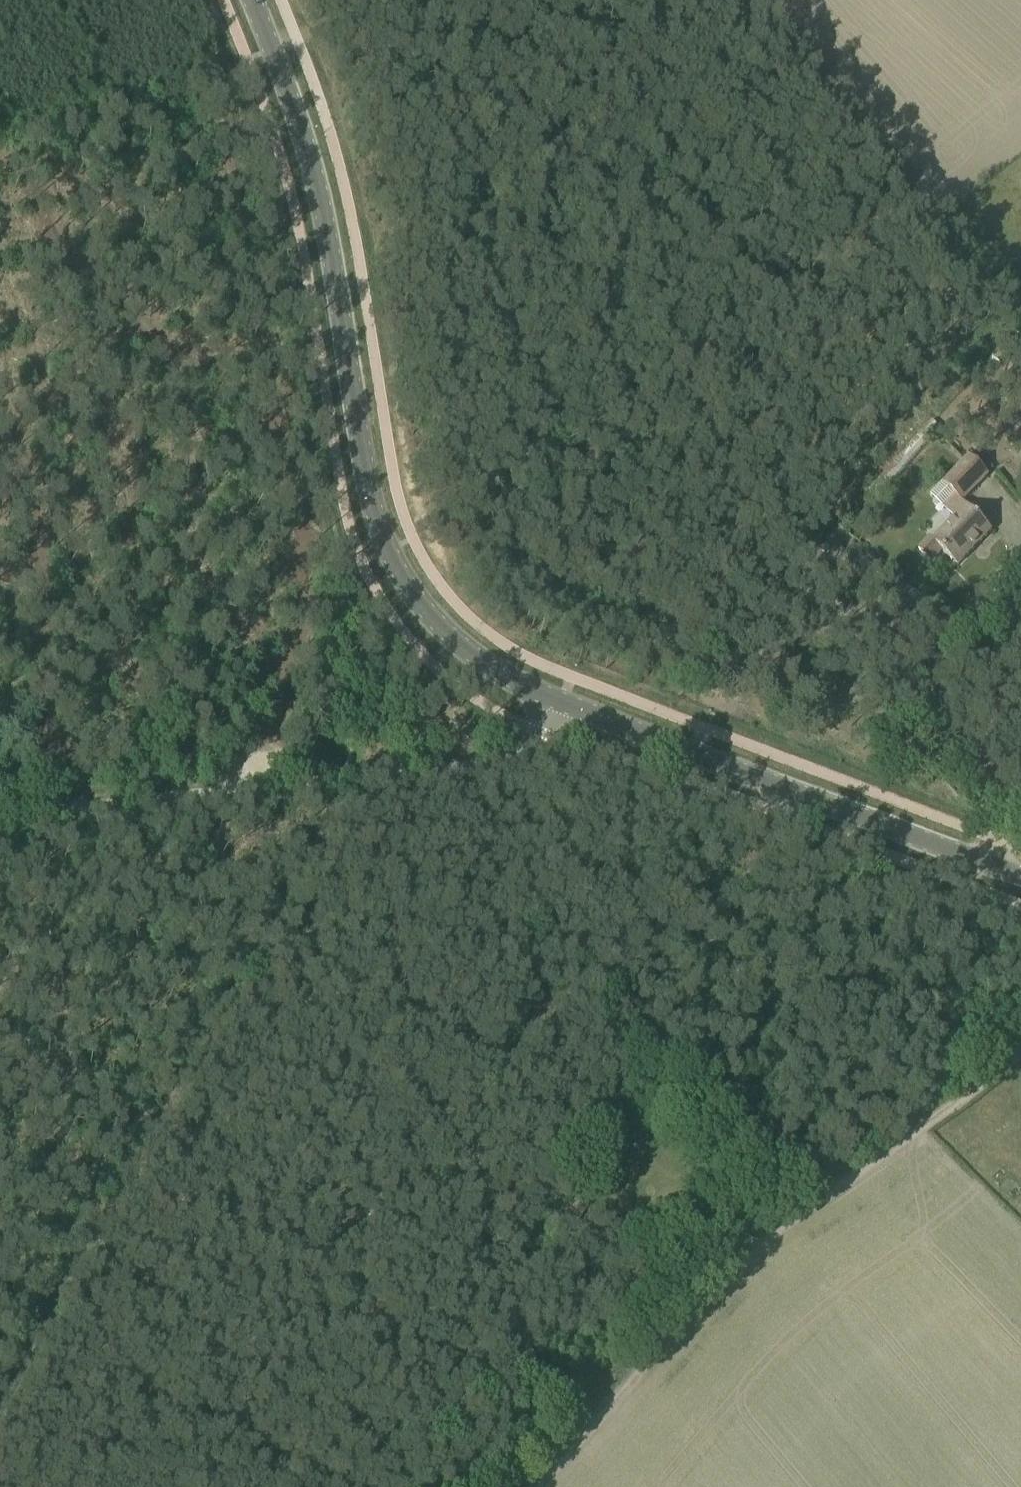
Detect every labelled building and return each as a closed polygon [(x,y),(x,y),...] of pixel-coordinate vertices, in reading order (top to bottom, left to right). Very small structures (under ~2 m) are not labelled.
[(943,483),(962,502),(989,474),(970,456),(943,483)] [(918,549),(931,562),(942,550),(958,566),(992,530),(968,506),(934,541),(930,537),(918,549)]
